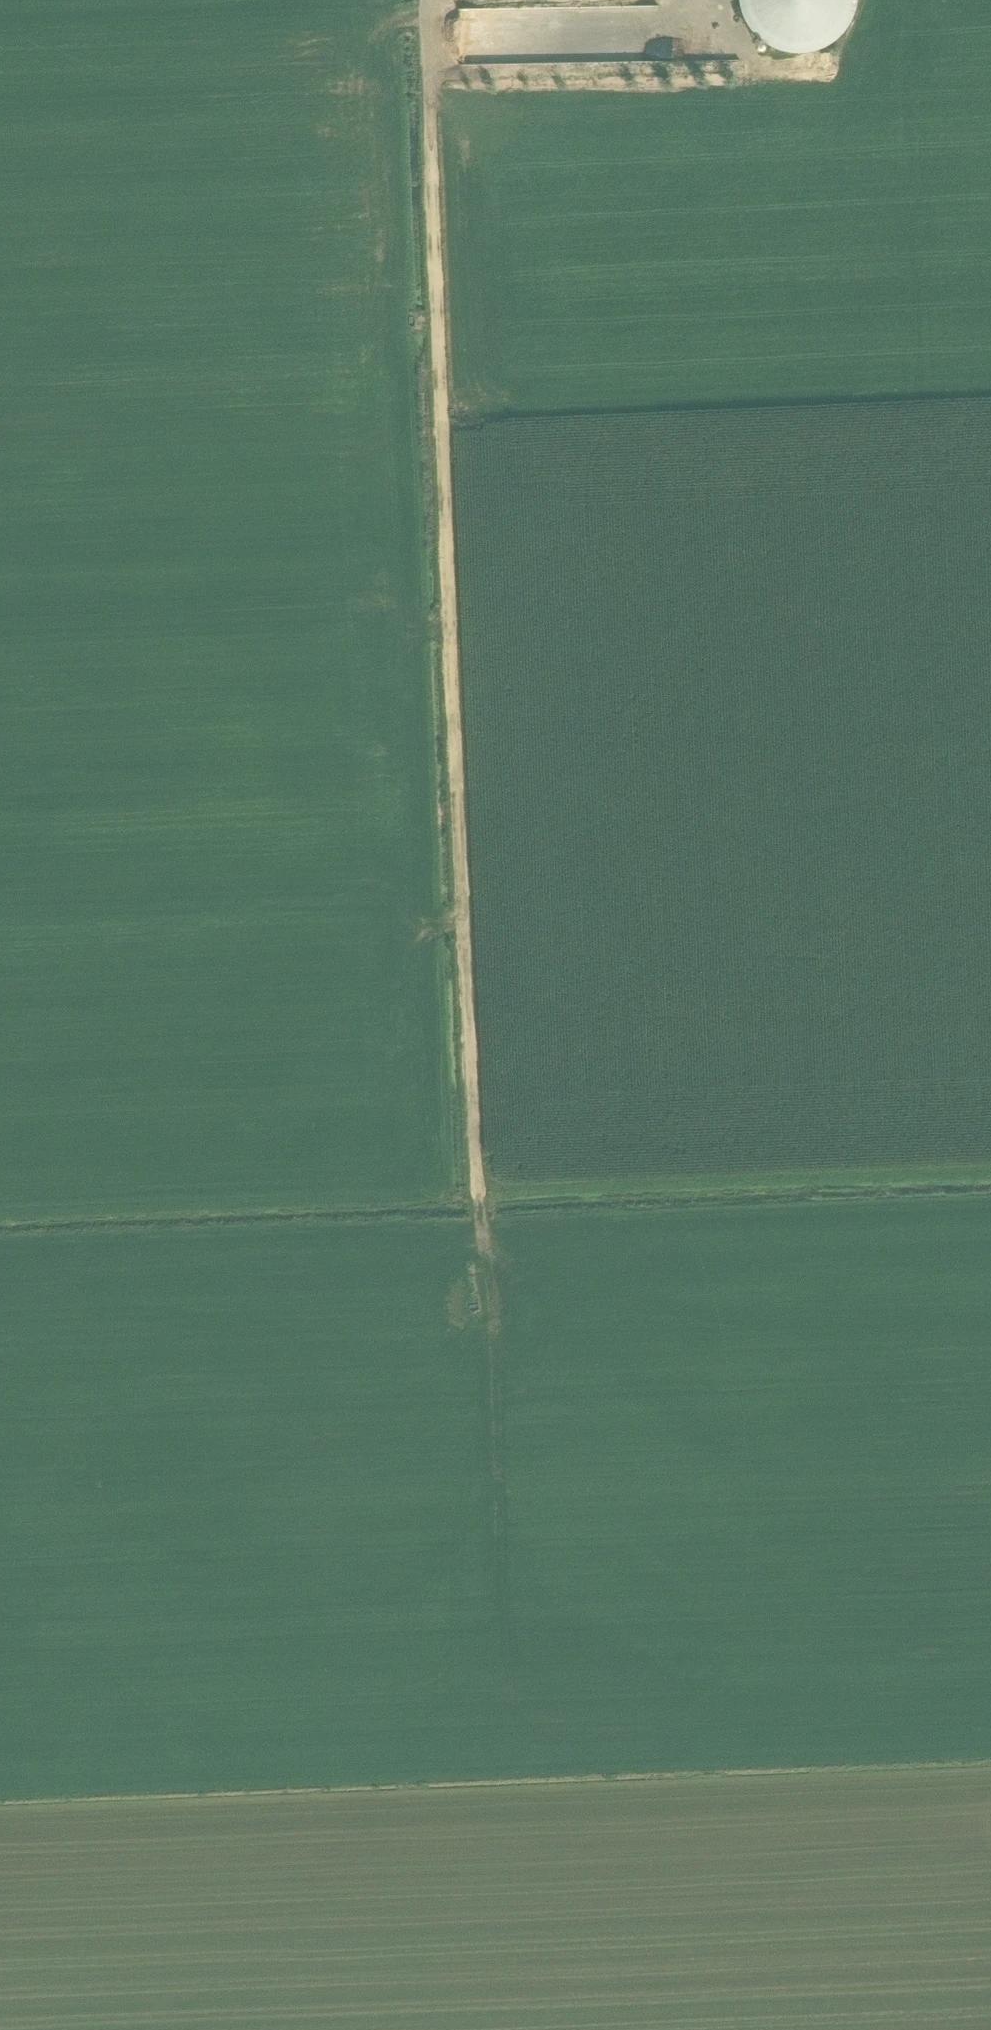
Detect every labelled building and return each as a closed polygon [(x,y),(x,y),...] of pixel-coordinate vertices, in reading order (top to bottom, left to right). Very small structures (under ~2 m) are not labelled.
[(738,1),(739,10),(743,20),(747,28),(753,36),(760,43),(768,48),(777,52),(786,55),(795,56),(805,56),(815,54),(824,50),(832,45),(840,39),(846,32),(851,24),(855,15),(857,6),(858,0),(738,0),(738,1)] [(673,60),(673,7),(618,8),(618,61),(673,60)]
